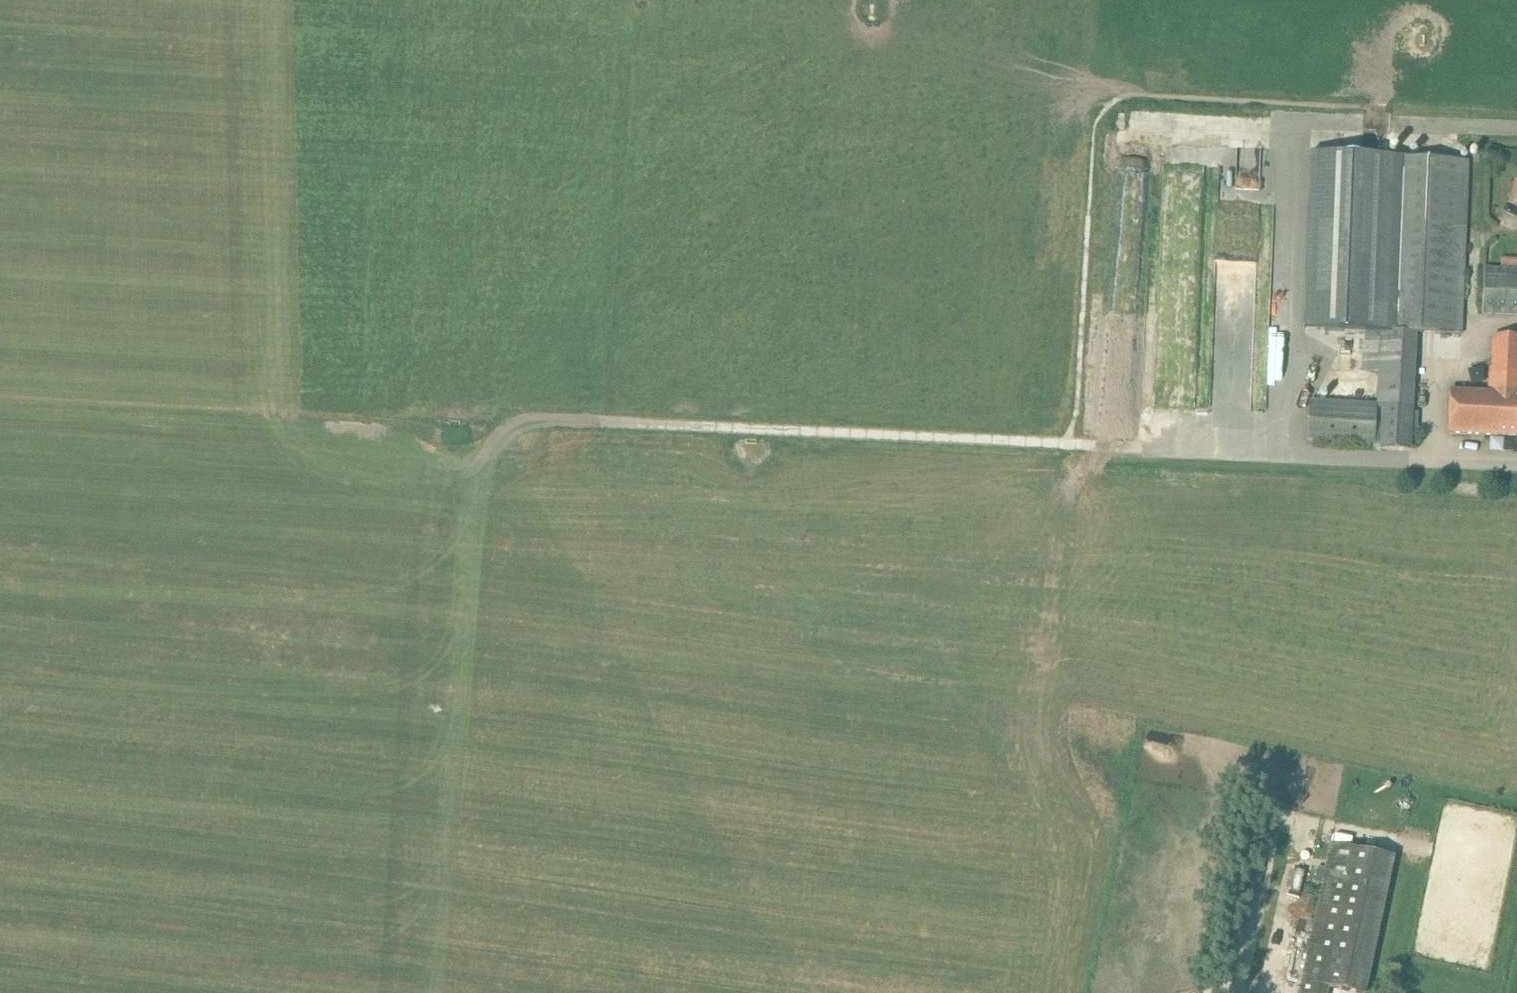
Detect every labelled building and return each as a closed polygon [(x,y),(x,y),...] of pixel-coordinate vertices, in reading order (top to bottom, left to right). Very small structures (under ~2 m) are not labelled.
[(1193,161),(1193,147),(1164,146),(1164,161),(1193,161)] [(1312,401),(1309,438),(1383,442),(1383,446),(1412,447),(1417,329),(1464,331),(1470,160),(1387,156),(1310,154),(1303,330),(1366,332),(1383,333),(1378,405),(1312,401)] [(1516,271),(1516,263),(1503,262),(1502,270),(1516,271)] [(1484,270),(1482,315),(1516,316),(1516,271),(1502,270),(1484,270)] [(1448,433),(1516,437),(1516,336),(1493,334),(1490,393),(1450,390),(1448,433)] [(1358,992),(1360,992),(1388,853),(1331,842),(1301,981),(1298,992),(1327,992),(1328,987),(1358,992)]
